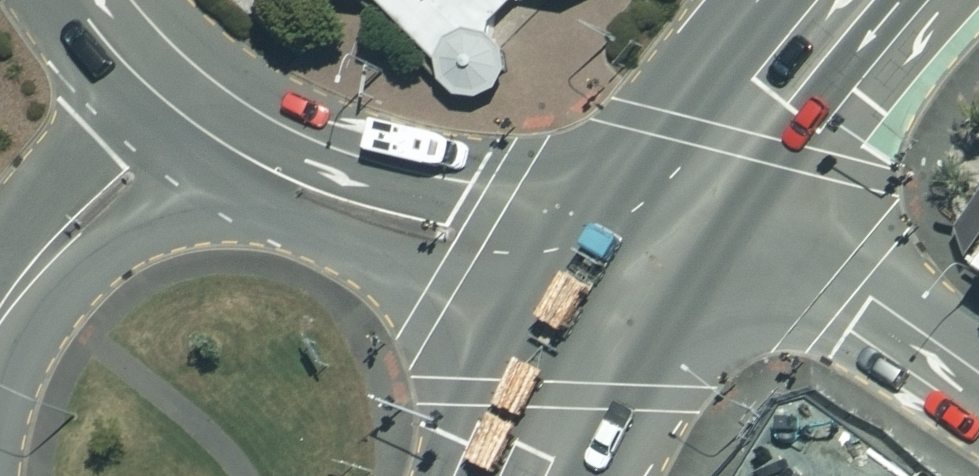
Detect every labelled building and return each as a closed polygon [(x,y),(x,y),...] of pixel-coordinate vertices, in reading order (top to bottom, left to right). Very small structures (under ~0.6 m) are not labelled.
[(444,65),(447,84),(462,100),(485,103),(504,92),(513,73),(509,54),(494,39),(498,26),(525,0),(377,0),(444,65)] [(970,267),(978,273),(978,253),(970,267)]
